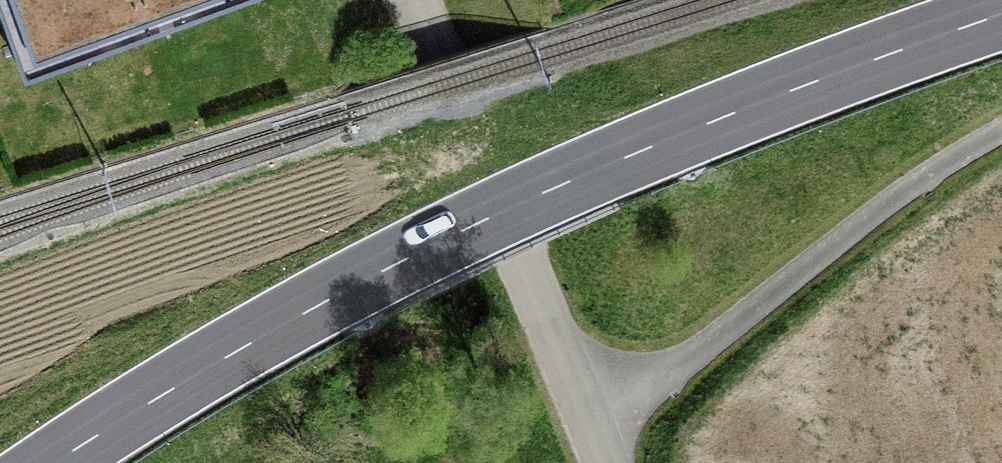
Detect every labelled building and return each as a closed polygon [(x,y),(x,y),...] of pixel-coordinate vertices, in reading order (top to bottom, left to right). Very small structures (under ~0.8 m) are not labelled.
[(15,52),(86,26),(97,54),(207,14),(202,0),(0,0),(0,11),(15,52)]
